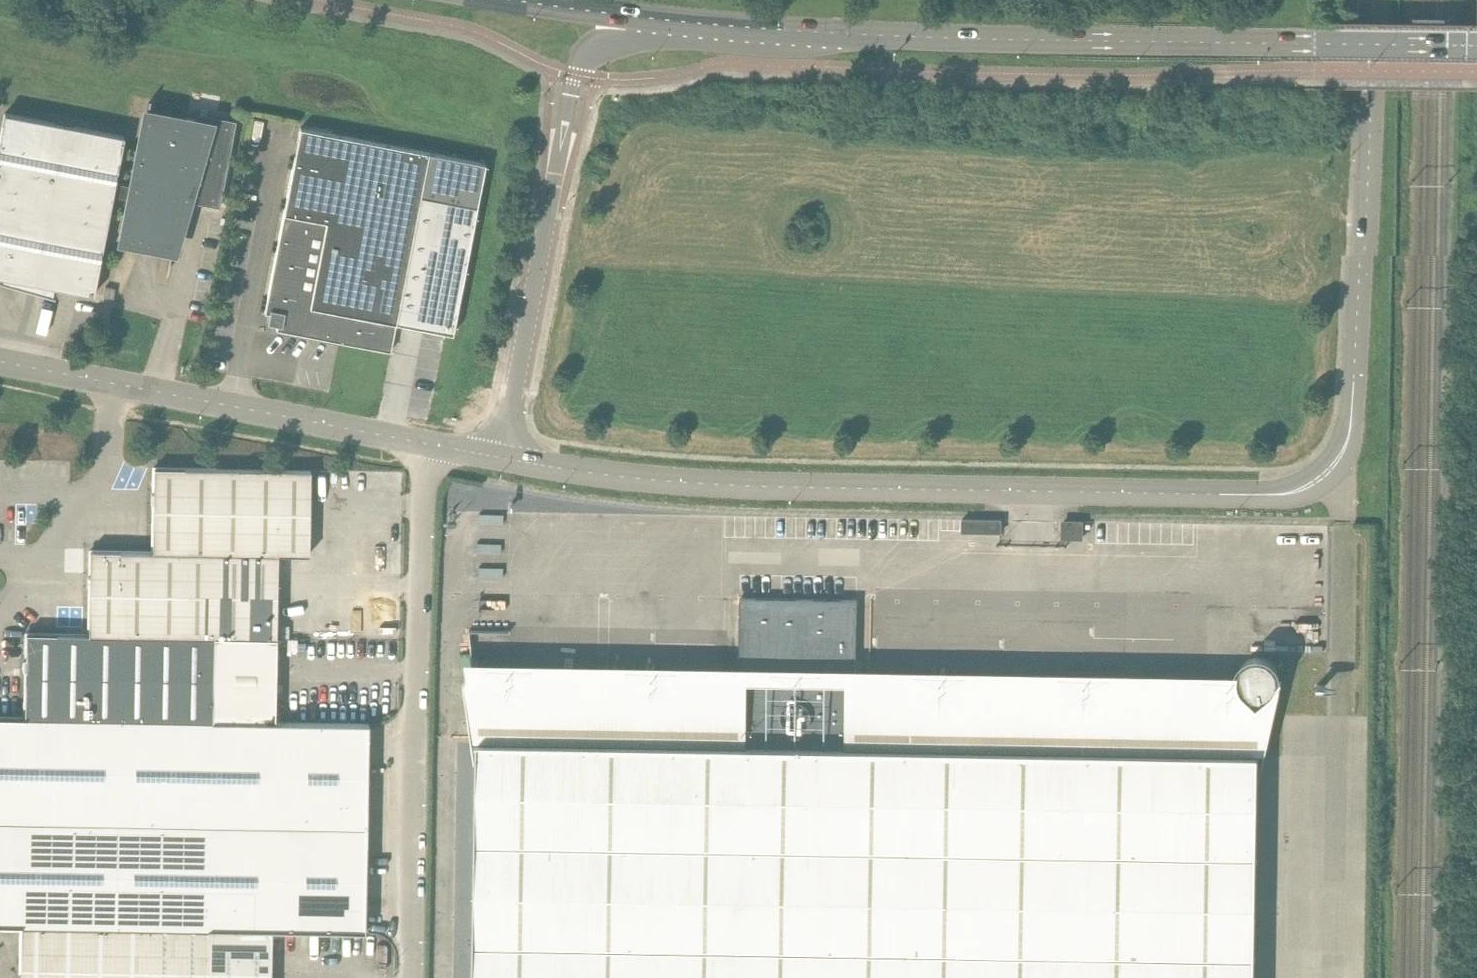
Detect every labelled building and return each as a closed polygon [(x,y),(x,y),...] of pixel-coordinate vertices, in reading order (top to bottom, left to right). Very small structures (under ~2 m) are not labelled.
[(115,183),(124,137),(5,114),(0,138),(0,274),(63,286),(63,290),(94,296),(113,196),(130,199),(122,240),(172,250),(182,195),(194,198),(208,123),(187,119),(186,123),(146,115),(133,186),(115,183)] [(300,129),(276,255),(265,314),(269,315),(268,324),(277,326),(276,330),(391,352),(420,197),(477,208),(485,164),(300,129)] [(153,553),(278,555),(309,556),(311,471),(154,469),(153,553)] [(1001,539),(1002,516),(965,516),(964,539),(1001,539)] [(1062,539),(1083,540),(1083,524),(1063,523),(1062,539)] [(89,636),(214,638),(277,639),(278,555),(153,553),(90,552),(89,636)] [(799,600),(740,599),(738,747),(610,745),(610,723),(580,723),(579,744),(478,743),(474,977),(1254,977),(1258,756),(1200,755),(1200,733),(1180,733),(1180,754),(1041,752),(1042,731),(1026,730),(1025,752),(884,749),(884,728),(868,728),(867,749),(854,749),(857,601),(799,600)] [(25,718),(213,722),(214,638),(89,636),(26,634),(25,718)] [(367,834),(369,724),(213,722),(25,718),(0,718),(0,827),(367,834)] [(272,931),(365,933),(367,834),(0,827),(0,927),(21,927),(272,931)] [(272,931),(21,927),(20,977),(271,977),(272,931)]
